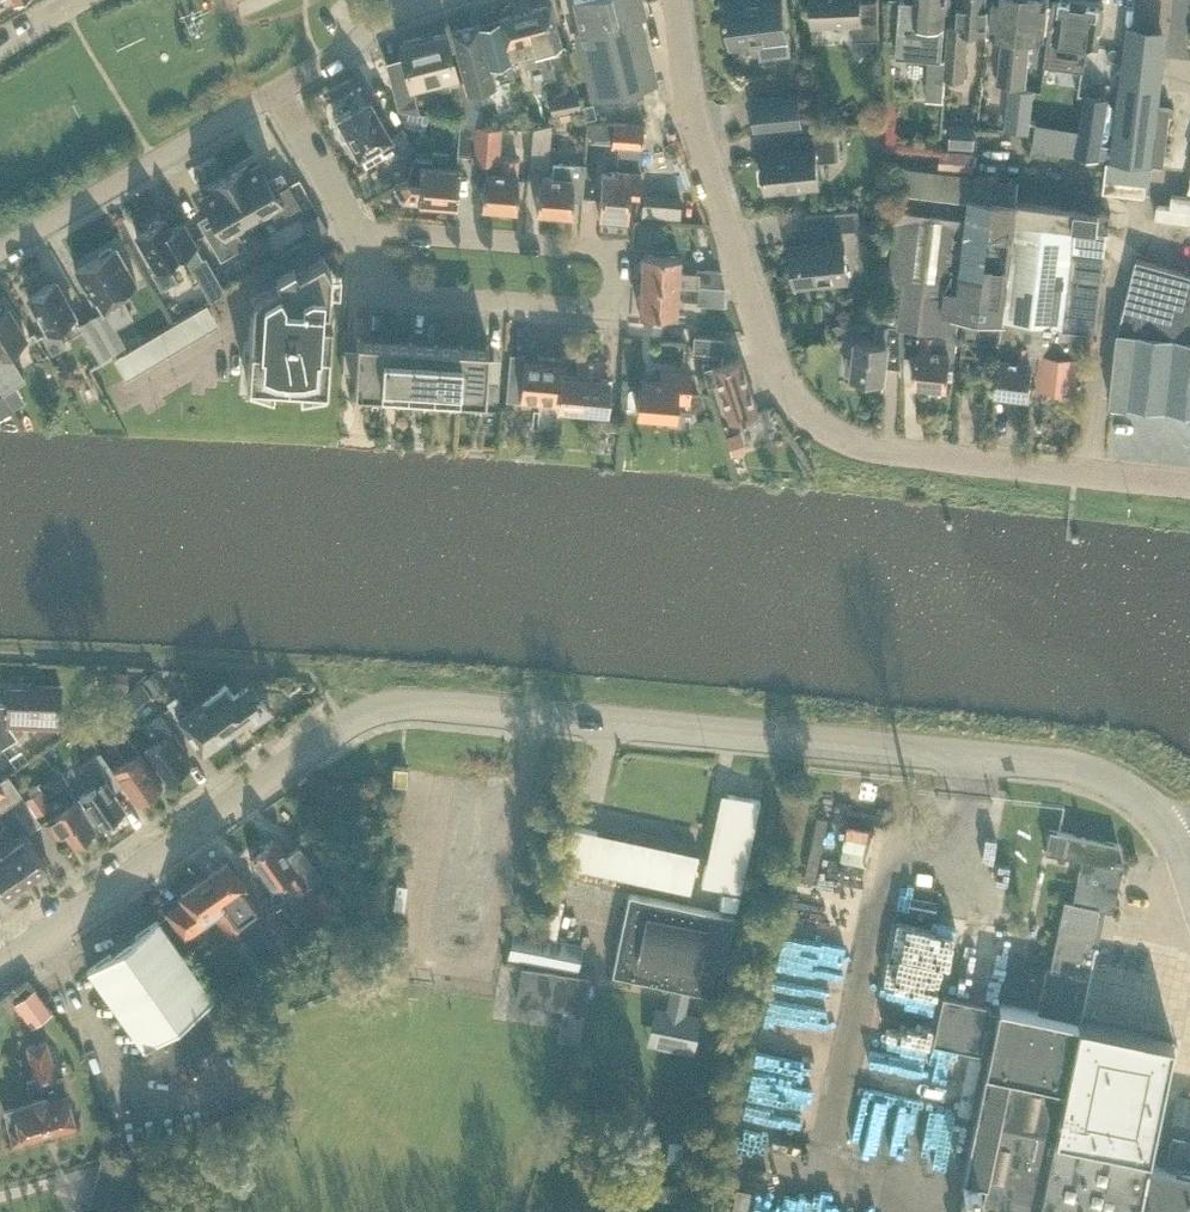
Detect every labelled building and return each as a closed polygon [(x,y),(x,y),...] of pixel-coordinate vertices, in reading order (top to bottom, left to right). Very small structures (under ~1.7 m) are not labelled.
[(579,27),(572,29),(589,96),(655,80),(639,15),(644,14),(641,0),(573,0),(579,27)] [(782,0),(726,0),(731,48),(759,44),(761,59),(789,56),(782,0)] [(878,38),(877,1),(860,1),(860,0),(811,0),(812,23),(852,21),(852,39),(878,38)] [(896,56),(925,58),(928,58),(925,100),(942,101),(944,77),(946,59),(945,59),(941,59),(945,9),(950,10),(958,10),(959,0),(916,0),(912,0),(900,0),(896,50),(896,56)] [(944,77),(965,78),(968,39),(971,39),(972,29),(985,30),(988,0),(959,0),(958,10),(956,28),(949,27),(947,27),(945,59),(946,59),(944,77)] [(1011,85),(1020,0),(994,0),(991,32),(1001,33),(996,83),(1011,85)] [(1011,85),(1024,86),(1029,37),(1043,39),(1047,0),(1020,0),(1011,85)] [(1044,64),(1054,65),(1084,70),(1088,44),(1098,45),(1103,8),(1098,7),(1099,3),(1080,0),(1059,0),(1059,1),(1053,0),(1047,38),(1044,64)] [(549,4),(523,11),(542,80),(553,77),(546,49),(560,45),(549,4)] [(544,87),(542,80),(523,11),(498,18),(509,59),(524,55),(533,90),(544,87)] [(451,31),(462,78),(462,79),(467,95),(495,88),(493,81),(513,75),(509,59),(498,18),(451,31)] [(473,121),(470,109),(466,95),(462,79),(462,78),(457,80),(444,32),(400,43),(403,58),(384,63),(396,107),(418,112),(411,84),(432,79),(435,91),(449,88),(459,123),(474,124),(473,121)] [(1126,40),(1112,160),(1150,165),(1165,45),(1126,40)] [(1010,87),(1005,129),(1028,131),(1033,90),(1010,87)] [(575,88),(547,94),(551,113),(579,108),(575,88)] [(798,94),(753,99),(756,130),(801,125),(798,94)] [(1108,98),(1083,95),(1075,155),(1098,158),(1108,98)] [(389,135),(369,99),(350,110),(349,108),(334,117),(340,128),(346,133),(359,154),(379,143),(385,155),(395,148),(399,155),(413,147),(402,127),(389,135)] [(592,102),(580,105),(584,119),(595,116),(592,102)] [(1159,106),(1152,164),(1163,165),(1170,108),(1159,106)] [(475,108),(470,109),(473,121),(474,124),(475,124),(482,124),(478,107),(475,108)] [(637,192),(642,140),(643,123),(612,120),(610,145),(618,146),(616,173),(602,171),(598,214),(626,216),(629,191),(637,192)] [(459,123),(457,153),(471,154),(474,124),(459,123)] [(532,127),(529,163),(547,165),(550,123),(532,127)] [(975,125),(950,123),(949,146),(974,148),(975,125)] [(480,205),(516,207),(518,179),(516,178),(518,158),(498,156),(501,126),(482,124),(475,124),(472,159),(486,160),(485,170),(485,176),(483,176),(480,205)] [(795,136),(796,151),(763,154),(762,155),(764,180),(765,189),(801,186),(819,184),(816,161),(840,158),(837,132),(795,136)] [(938,169),(973,172),(975,151),(940,148),(938,169)] [(417,198),(417,199),(456,202),(459,166),(446,165),(447,151),(432,149),(431,159),(420,158),(414,156),(408,176),(394,184),(401,197),(417,198)] [(1112,160),(1103,159),(1101,178),(1148,184),(1150,165),(1112,160)] [(570,212),(571,198),(581,199),(584,163),(569,162),(553,160),(552,177),(541,176),(541,181),(538,181),(537,209),(570,212)] [(227,175),(254,221),(271,211),(279,224),(303,211),(287,183),(273,191),(258,163),(249,169),(246,164),(227,175)] [(1014,220),(1017,202),(1011,202),(995,200),(998,178),(902,166),(888,277),(884,310),(878,313),(878,315),(898,318),(898,326),(955,332),(955,331),(957,313),(1003,318),(1014,220)] [(254,221),(227,175),(208,186),(210,191),(201,196),(217,223),(204,231),(220,259),(244,245),(236,231),(254,221)] [(646,211),(684,213),(685,191),(647,189),(646,211)] [(1017,202),(1014,220),(1108,229),(1110,213),(1101,212),(1017,202)] [(859,228),(858,209),(805,214),(807,233),(812,232),(813,243),(790,245),(794,284),(847,279),(844,240),(843,241),(842,230),(859,228)] [(165,261),(182,252),(189,264),(209,299),(224,289),(205,255),(202,256),(182,223),(169,230),(163,218),(135,234),(146,252),(144,253),(152,268),(151,269),(160,287),(175,279),(165,261)] [(1002,328),(1000,343),(1032,347),(1030,368),(1032,368),(1040,369),(1042,353),(1078,357),(1077,360),(1085,360),(1089,332),(1089,329),(1095,330),(1095,327),(1104,252),(1105,252),(1108,229),(1014,220),(1003,318),(1002,328)] [(101,309),(90,316),(110,352),(123,344),(113,326),(131,315),(118,293),(136,283),(115,246),(74,269),(93,300),(95,299),(101,309)] [(642,253),(640,282),(696,285),(717,286),(718,269),(694,267),(694,272),(676,271),(677,255),(642,253)] [(272,397),(273,385),(301,386),(300,398),(326,393),(326,388),(331,321),(321,320),(322,308),(327,308),(328,292),(340,292),(340,273),(330,273),(330,271),(323,258),(298,272),(293,264),(274,276),(280,283),(252,300),(247,383),(250,383),(248,389),(272,397)] [(1137,259),(1136,258),(1117,330),(1110,403),(1126,405),(1126,406),(1189,413),(1189,273),(1157,264),(1137,259)] [(74,315),(54,280),(25,298),(36,316),(45,332),(41,334),(50,352),(65,344),(55,326),(74,315)] [(696,285),(640,282),(638,311),(675,313),(676,295),(680,295),(680,298),(694,299),(694,302),(721,304),(722,287),(717,286),(696,285)] [(126,372),(224,325),(213,302),(115,349),(126,372)] [(6,308),(4,310),(1,305),(0,306),(0,390),(2,392),(24,379),(6,350),(25,339),(6,308)] [(883,378),(884,365),(900,367),(898,326),(898,318),(878,315),(877,322),(875,341),(857,339),(855,355),(847,355),(846,371),(853,372),(853,375),(858,376),(857,378),(869,379),(869,377),(883,378)] [(99,358),(110,352),(90,316),(78,322),(99,358)] [(951,358),(955,359),(957,331),(955,331),(955,332),(898,326),(900,367),(901,367),(900,354),(916,355),(913,382),(930,384),(930,389),(944,390),(944,385),(948,385),(951,358)] [(723,337),(694,334),(692,350),(722,353),(723,337)] [(380,391),(383,339),(356,337),(353,389),(380,391)] [(406,393),(409,341),(383,339),(380,391),(406,393)] [(409,341),(406,393),(432,394),(435,342),(409,341)] [(435,342),(432,394),(458,396),(460,344),(435,342)] [(1029,395),(1032,368),(1030,368),(1032,347),(1000,343),(999,357),(1001,357),(1001,362),(998,362),(995,390),(1029,395)] [(458,396),(484,398),(485,381),(488,345),(460,344),(458,396)] [(509,353),(505,400),(520,401),(560,404),(605,408),(608,377),(599,377),(601,356),(577,354),(576,374),(564,373),(564,364),(523,361),(524,354),(509,353)] [(1040,369),(1038,387),(1074,391),(1077,360),(1078,357),(1042,353),(1040,369)] [(728,420),(757,410),(745,373),(740,375),(735,358),(702,368),(707,385),(716,382),(728,420)] [(64,384),(76,377),(69,366),(57,373),(64,384)] [(687,400),(690,373),(660,370),(659,381),(642,379),(641,385),(638,384),(636,410),(674,414),(675,399),(687,400)] [(485,381),(484,398),(496,398),(497,381),(485,381)] [(2,394),(0,395),(0,416),(11,410),(2,394)] [(618,421),(602,419),(601,428),(617,430),(618,421)] [(730,454),(744,450),(739,431),(725,436),(730,454)] [(114,670),(113,689),(127,689),(128,670),(114,670)] [(142,680),(154,696),(165,687),(153,672),(142,680)] [(140,680),(113,700),(125,716),(152,696),(141,681),(140,680)] [(201,701),(226,736),(249,720),(252,726),(271,712),(250,683),(232,695),(224,684),(201,701)] [(1,749),(3,748),(17,739),(6,724),(59,726),(60,685),(38,684),(38,689),(8,688),(7,704),(0,704),(0,747),(1,749)] [(197,741),(204,751),(226,736),(201,701),(185,712),(174,695),(165,702),(192,740),(197,741)] [(144,748),(166,779),(190,762),(184,754),(186,752),(160,714),(149,721),(161,737),(144,748)] [(126,759),(112,768),(123,783),(135,801),(161,782),(127,734),(118,723),(108,730),(114,739),(113,740),(126,759)] [(100,825),(103,823),(106,827),(119,817),(116,813),(124,808),(111,790),(123,783),(112,768),(100,750),(79,764),(94,785),(79,795),(100,825)] [(405,780),(407,767),(393,765),(392,780),(404,780),(405,780)] [(9,802),(21,794),(20,792),(7,774),(0,779),(0,808),(9,802)] [(20,792),(21,794),(35,814),(36,814),(49,805),(47,801),(43,797),(46,795),(38,781),(20,792)] [(705,859),(700,883),(739,891),(759,800),(720,792),(705,859)] [(35,814),(21,794),(9,802),(29,831),(40,823),(35,814)] [(62,829),(73,844),(77,841),(80,845),(94,835),(91,832),(95,828),(74,797),(50,814),(51,816),(42,822),(52,836),(56,834),(62,829)] [(24,879),(48,862),(40,852),(39,854),(23,831),(11,840),(0,825),(4,823),(0,817),(0,843),(24,879)] [(596,832),(596,831),(571,825),(563,864),(689,891),(696,858),(699,858),(699,857),(592,835),(593,831),(596,832)] [(1146,1162),(1172,1039),(1154,1036),(1078,1021),(1087,979),(1093,947),(1096,948),(1096,946),(1088,944),(1094,916),(1095,912),(1096,908),(1103,909),(1112,911),(1122,864),(1112,862),(1115,849),(1116,844),(1058,832),(1048,830),(1043,851),(1080,858),(1071,902),(1063,901),(1049,968),(1045,967),(1036,1013),(997,1005),(996,1008),(993,1025),(983,1069),(1006,1074),(984,1179),(981,1193),(978,1211),(1189,1211),(1189,1171),(1146,1162)] [(253,851),(249,854),(260,869),(272,887),(288,876),(297,889),(308,881),(321,873),(301,845),(286,855),(273,837),(263,844),(261,842),(251,849),(253,851)] [(24,879),(0,843),(0,889),(3,893),(24,879)] [(249,891),(227,859),(203,876),(238,925),(247,939),(257,932),(248,919),(235,901),(249,891)] [(215,914),(227,933),(238,925),(203,876),(180,892),(184,899),(166,911),(184,936),(215,914)] [(315,892),(325,918),(338,910),(330,887),(315,892)] [(717,996),(734,916),(720,912),(628,893),(611,973),(717,996)] [(212,997),(158,919),(87,968),(142,1046),(164,1077),(234,1028),(212,997)] [(555,938),(544,936),(513,929),(513,930),(507,956),(577,970),(582,944),(555,938)] [(263,962),(247,939),(238,945),(254,968),(263,962)] [(521,965),(515,999),(584,1010),(590,975),(521,965)] [(34,1023),(56,1008),(38,982),(16,997),(34,1023)] [(941,992),(931,1039),(979,1048),(984,1023),(993,1025),(996,1008),(987,1006),(988,1002),(941,992)] [(3,1109),(8,1126),(12,1142),(75,1125),(61,1075),(56,1076),(46,1039),(26,1044),(36,1082),(27,1085),(31,1102),(13,1107),(3,1109)] [(979,1056),(968,1054),(957,1109),(968,1112),(979,1056)] [(973,1118),(962,1175),(984,1179),(1006,1074),(983,1069),(973,1118)] [(1166,1157),(1179,1160),(1184,1137),(1170,1134),(1166,1157)] [(749,1189),(734,1186),(729,1211),(745,1211),(749,1189)]
